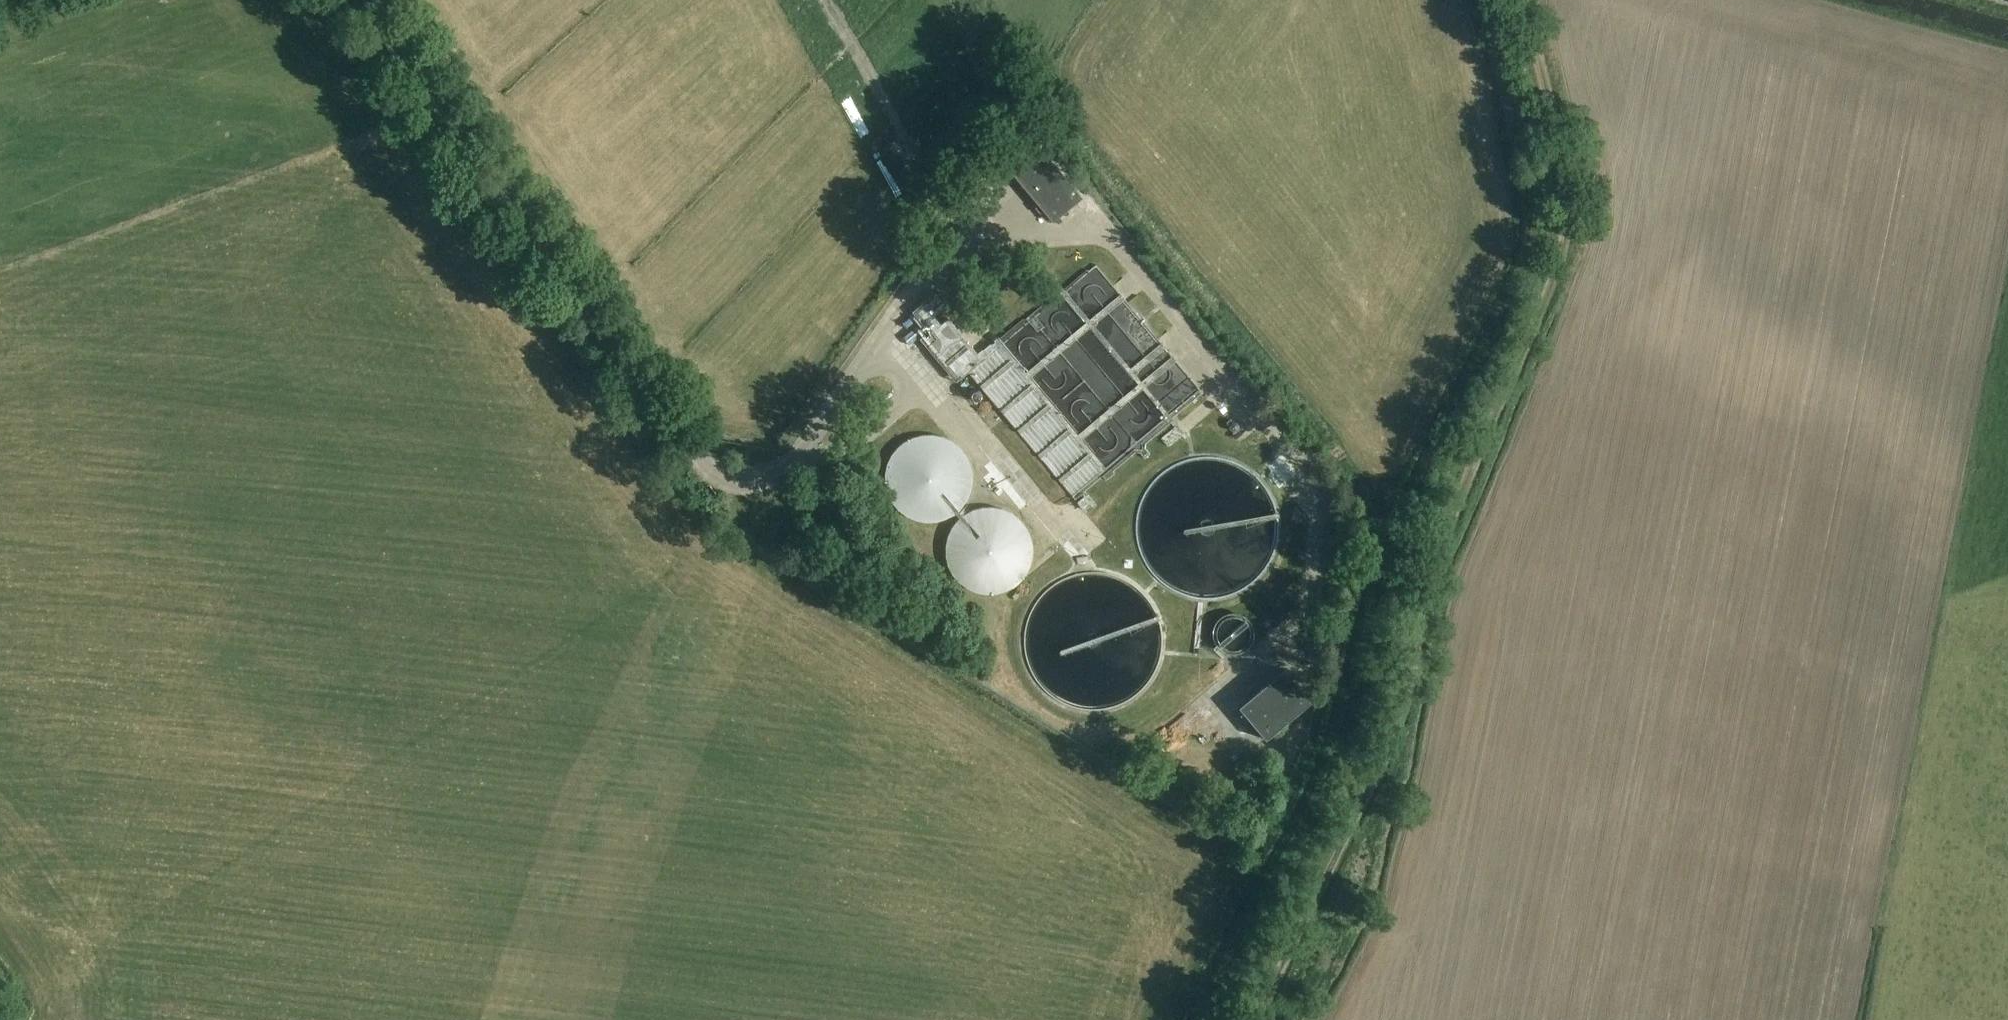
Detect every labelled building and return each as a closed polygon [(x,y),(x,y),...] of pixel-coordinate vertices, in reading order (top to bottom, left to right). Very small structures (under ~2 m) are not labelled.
[(1053,223),(1055,221),(1082,197),(1031,137),(1011,154),(1019,163),(1011,170),(1010,171),(1053,223)] [(911,310),(928,331),(921,337),(956,383),(969,373),(1075,499),(1082,493),(1085,497),(1077,503),(1083,510),(1093,501),(1085,491),(1102,476),(1106,480),(1114,473),(1112,471),(1135,452),(1139,453),(1144,458),(1149,454),(1145,448),(1146,443),(1171,423),(1174,427),(1161,438),(1168,446),(1184,433),(1173,420),(1171,418),(1202,392),(1096,265),(978,355),(948,317),(939,324),(930,311),(941,303),(940,301),(935,294),(934,293),(911,310)] [(927,521),(935,521),(938,520),(942,519),(946,518),(953,514),(956,512),(959,509),(962,506),(964,503),(968,496),(970,492),(971,488),(972,484),(972,480),(972,478),(972,470),(971,466),(969,462),(968,458),(966,455),(961,449),(958,446),(955,443),(952,441),(948,439),(941,436),(937,435),(933,434),(929,434),(914,436),(906,440),(903,442),(900,445),(897,448),(894,451),(892,454),(888,461),(887,465),(886,468),(885,472),(885,476),(885,484),(886,488),(887,492),(889,496),(891,499),(893,503),(898,509),(901,512),(904,514),(907,516),(911,518),(919,520),(923,521),(927,521)] [(987,593),(995,592),(999,592),(1003,591),(1007,589),(1011,588),(1014,585),(1020,580),(1023,577),(1025,574),(1027,571),(1029,567),(1032,560),(1032,556),(1033,550),(1032,543),(1031,539),(1030,535),(1026,528),(1024,524),(1021,521),(1018,519),(1012,514),(1008,512),(1004,511),(1001,509),(997,509),(993,508),(985,509),(981,509),(977,510),(973,512),(970,514),(966,516),(960,521),(958,524),(955,527),(953,531),(950,538),(949,542),(948,546),(948,550),(949,558),(950,562),(951,565),(953,569),(962,582),(969,587),(972,588),(976,590),(980,591),(984,592),(987,593)] [(1232,649),(1239,648),(1243,645),(1248,639),(1249,633),(1249,629),(1245,622),(1238,617),(1235,616),(1231,616),(1227,617),(1223,620),(1217,625),(1216,633),(1218,641),(1224,646),(1232,649)] [(1265,739),(1310,701),(1283,670),(1239,707),(1265,739)]
